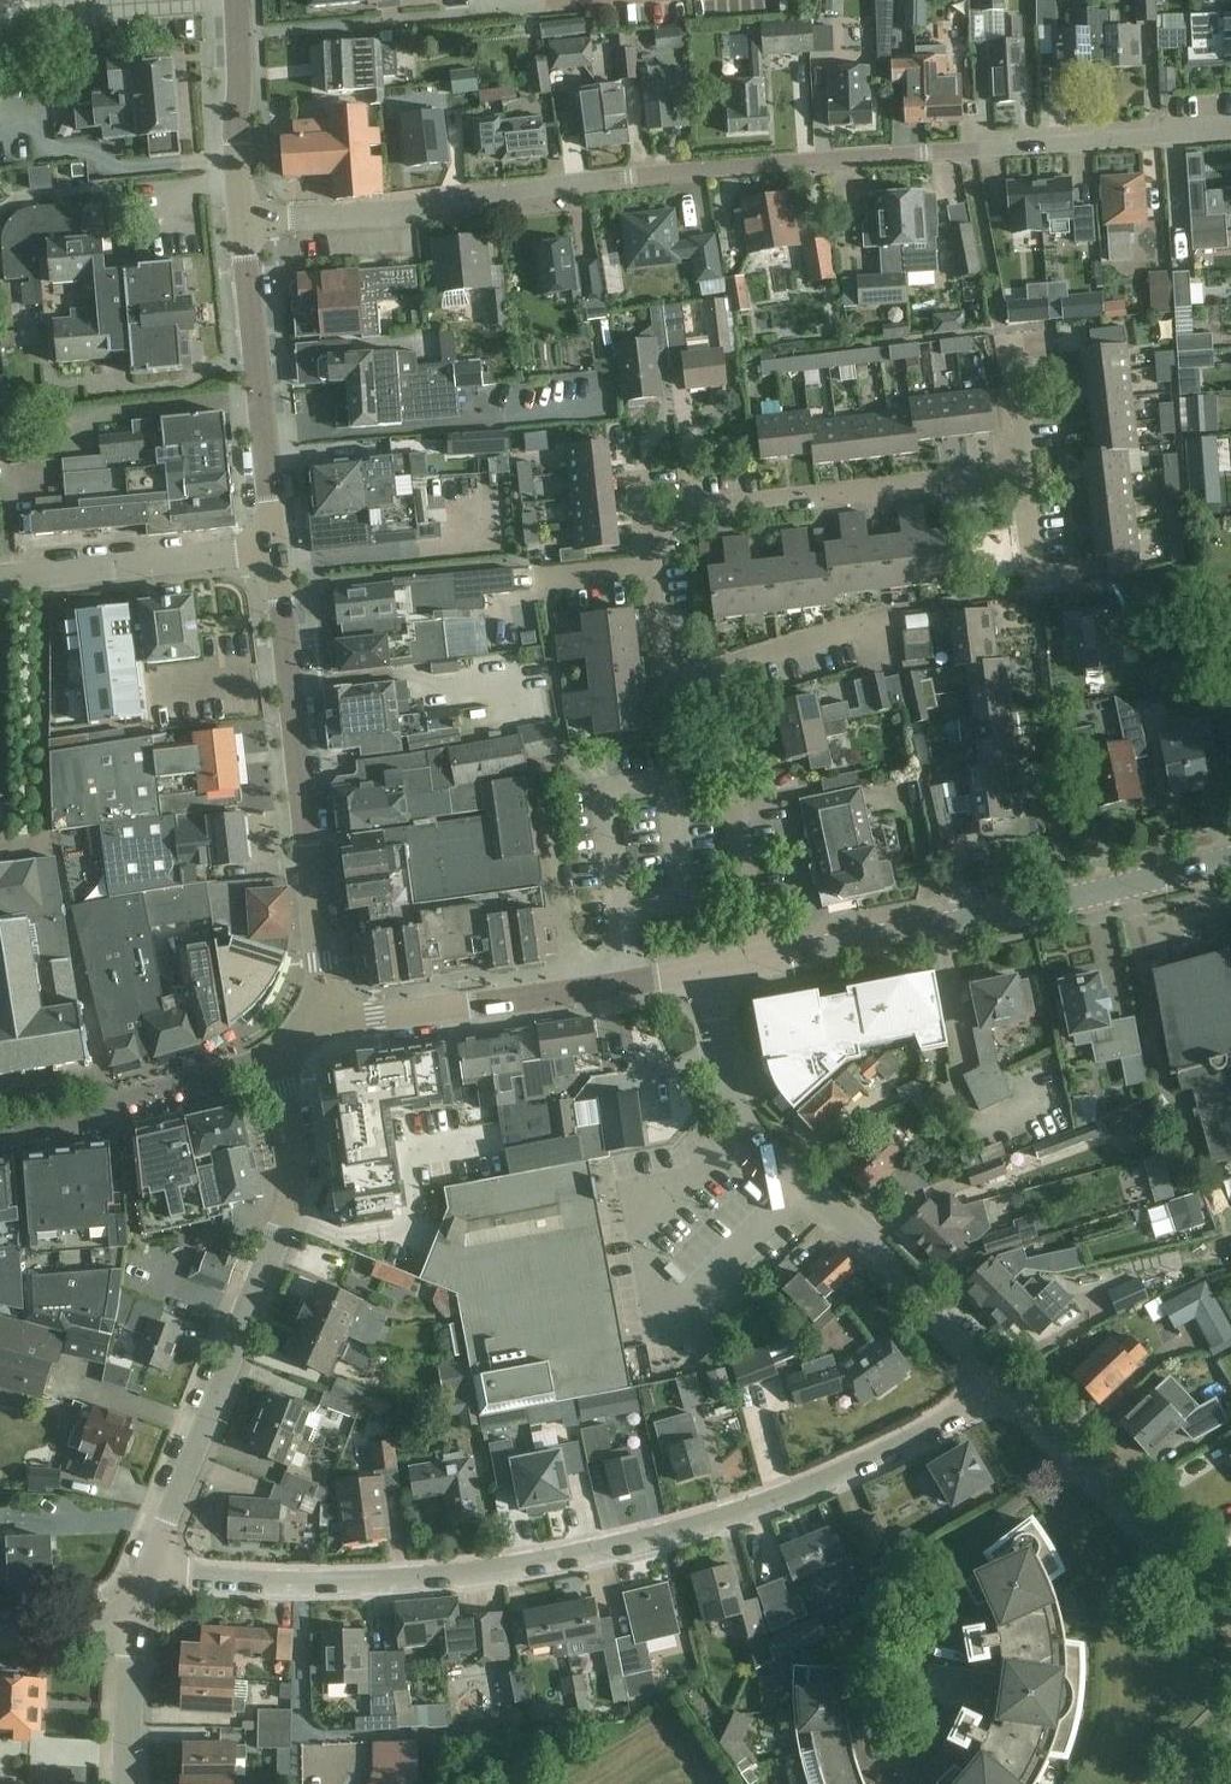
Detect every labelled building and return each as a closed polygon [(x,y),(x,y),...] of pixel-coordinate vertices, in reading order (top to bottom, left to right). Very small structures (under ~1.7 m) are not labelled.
[(883,20),(882,0),(866,1),(867,21),(883,20)] [(903,29),(915,29),(915,35),(929,35),(933,31),(933,0),(903,0),(903,29)] [(969,0),(950,0),(950,21),(969,21),(969,0)] [(983,12),(1003,11),(1002,0),(982,0),(983,12)] [(1037,26),(1055,26),(1055,0),(1036,0),(1037,26)] [(1137,23),(1156,22),(1156,0),(1136,0),(1137,23)] [(1098,62),(1096,13),(1096,10),(1078,10),(1078,25),(1073,26),(1073,31),(1056,32),(1058,71),(1089,69),(1089,63),(1098,62)] [(1118,12),(1096,13),(1098,62),(1109,62),(1109,68),(1139,67),(1137,26),(1118,27),(1118,12)] [(763,56),(812,53),(810,13),(778,14),(778,19),(761,20),(763,56)] [(1190,30),(1195,36),(1195,48),(1208,47),(1208,44),(1215,43),(1214,37),(1230,36),(1230,16),(1225,16),(1225,20),(1219,20),(1219,14),(1190,15),(1191,30),(1190,30)] [(1158,27),(1183,27),(1182,16),(1163,16),(1163,20),(1158,21),(1158,27)] [(1022,40),(1019,40),(1018,19),(1003,20),(1004,41),(989,42),(992,102),(1024,100),(1022,40)] [(615,50),(618,80),(637,79),(635,49),(636,49),(635,29),(634,29),(633,23),(614,24),(614,31),(618,30),(620,49),(615,50)] [(1214,37),(1215,43),(1208,44),(1208,47),(1195,48),(1195,36),(1190,30),(1183,30),(1183,27),(1158,27),(1158,31),(1161,30),(1161,50),(1184,50),(1185,67),(1226,65),(1226,63),(1230,63),(1230,36),(1214,37)] [(679,29),(655,31),(656,49),(681,46),(679,29)] [(590,39),(582,40),(585,66),(586,67),(593,67),(590,39)] [(325,43),(325,46),(320,51),(321,60),(326,64),(327,92),(369,90),(370,105),(383,104),(380,40),(325,43)] [(585,66),(582,40),(548,43),(551,71),(586,67),(585,66)] [(943,48),(928,49),(915,49),(915,57),(916,82),(924,82),(925,122),(961,120),(959,79),(944,80),(943,48)] [(71,95),(75,133),(102,130),(103,141),(148,137),(150,159),(180,156),(172,64),(164,65),(163,56),(109,60),(111,86),(105,87),(105,92),(85,94),(84,82),(72,84),(73,95),(71,95)] [(915,57),(902,58),(890,58),(891,83),(903,82),(905,123),(925,122),(924,82),(916,82),(915,57)] [(546,61),(527,64),(531,92),(550,89),(546,61)] [(422,74),(421,75),(423,99),(461,96),(456,66),(422,74)] [(828,67),(830,125),(871,124),(870,66),(828,67)] [(680,69),(659,71),(659,69),(644,71),(650,129),(689,125),(684,82),(681,82),(680,69)] [(726,81),(729,133),(767,131),(764,79),(726,81)] [(600,86),(608,145),(629,143),(621,83),(600,85),(600,86)] [(600,86),(600,85),(579,88),(587,148),(608,145),(600,86)] [(510,88),(477,91),(479,103),(511,100),(510,88)] [(335,199),(373,197),(372,194),(383,193),(380,156),(368,157),(367,145),(379,145),(378,129),(366,130),(365,108),(329,110),(330,119),(292,122),(293,139),(282,140),(284,176),(333,173),(335,199)] [(409,166),(447,162),(441,111),(403,116),(409,166)] [(498,122),(501,153),(502,160),(546,155),(543,125),(542,125),(540,116),(498,122)] [(498,122),(497,118),(472,121),(476,156),(501,153),(498,122)] [(1213,157),(1212,205),(1230,205),(1230,133),(1188,133),(1188,157),(1213,157)] [(84,164),(71,165),(72,177),(85,176),(84,164)] [(1103,180),(1106,223),(1109,262),(1131,261),(1129,234),(1134,233),(1133,222),(1144,221),(1141,177),(1103,180)] [(1053,185),(1038,185),(1040,211),(1047,211),(1047,221),(1069,220),(1069,210),(1070,210),(1069,179),(1053,180),(1053,185)] [(1190,217),(1207,216),(1204,180),(1187,181),(1190,217)] [(1040,211),(1038,185),(1021,186),(1021,182),(1007,183),(1009,213),(1040,211)] [(921,191),(899,192),(904,272),(936,270),(933,225),(936,225),(934,194),(922,195),(921,191)] [(743,200),(752,253),(798,245),(789,192),(743,200)] [(906,302),(904,272),(899,192),(877,194),(878,213),(872,214),(867,219),(868,222),(863,222),(865,248),(879,247),(881,276),(857,278),(859,306),(906,302)] [(1072,200),(1073,224),(1089,223),(1087,199),(1072,200)] [(2,236),(1,247),(4,282),(29,279),(30,290),(23,291),(25,312),(45,310),(46,325),(54,325),(57,364),(112,359),(112,354),(132,352),(134,375),(192,370),(189,333),(195,333),(192,300),(186,301),(183,264),(125,269),(125,274),(106,275),(103,238),(77,240),(77,232),(83,232),(80,203),(34,207),(23,210),(14,216),(6,225),(2,236)] [(678,260),(693,258),(697,283),(720,280),(713,235),(689,239),(689,242),(676,244),(672,211),(622,218),(627,261),(649,258),(650,267),(678,263),(678,260)] [(1190,217),(1191,234),(1227,231),(1226,214),(1207,216),(1190,217)] [(948,229),(957,278),(979,274),(971,225),(948,229)] [(986,237),(1012,237),(1012,226),(986,225),(986,237)] [(1023,245),(1050,242),(1049,226),(1022,229),(1023,245)] [(1227,231),(1191,234),(1192,251),(1228,248),(1227,231)] [(434,241),(439,292),(489,287),(484,236),(434,241)] [(836,279),(829,238),(801,242),(808,284),(836,279)] [(598,260),(572,264),(569,242),(532,247),(538,294),(572,290),(573,302),(585,301),(587,321),(605,319),(598,260)] [(290,311),(292,310),(294,337),(361,332),(361,337),(378,336),(376,301),(397,300),(396,290),(417,288),(415,266),(296,275),(297,280),(299,282),(291,291),(292,301),(289,302),(290,311)] [(1189,271),(1172,272),(1174,308),(1191,307),(1189,271)] [(1171,272),(1157,273),(1159,311),(1174,310),(1171,272)] [(750,310),(744,276),(726,279),(731,313),(750,310)] [(10,284),(0,285),(0,329),(13,328),(10,284)] [(1008,305),(1010,325),(1046,321),(1043,287),(1025,289),(1026,303),(1008,305)] [(509,325),(505,290),(488,292),(485,292),(488,327),(508,325),(509,325)] [(1102,294),(1061,298),(1063,321),(1104,318),(1102,294)] [(663,306),(667,344),(684,343),(686,342),(686,340),(682,304),(663,306)] [(684,343),(685,356),(683,356),(686,387),(725,383),(722,353),(729,352),(724,304),(705,306),(708,338),(686,340),(686,342),(684,343)] [(667,344),(652,319),(652,326),(631,341),(618,343),(624,400),(660,396),(655,346),(667,344)] [(885,341),(910,337),(908,322),(883,325),(885,341)] [(443,366),(454,365),(456,364),(453,332),(439,333),(443,366)] [(1177,353),(1213,350),(1211,333),(1176,336),(1177,353)] [(955,338),(956,353),(971,351),(970,337),(955,338)] [(956,353),(955,338),(939,340),(941,354),(956,353)] [(904,345),(905,359),(921,357),(919,343),(904,345)] [(1085,375),(1129,370),(1126,344),(1083,349),(1085,375)] [(577,388),(605,387),(604,345),(576,346),(577,388)] [(905,359),(904,345),(888,347),(890,360),(905,359)] [(868,349),(853,351),(854,365),(869,363),(868,349)] [(416,375),(415,368),(413,352),(407,353),(406,350),(300,358),(302,383),(324,382),(324,384),(348,382),(397,378),(397,377),(416,375)] [(1213,350),(1177,353),(1178,369),(1214,367),(1213,350)] [(839,366),(854,365),(853,351),(827,354),(828,368),(839,366)] [(1156,368),(1170,367),(1168,352),(1155,353),(1156,368)] [(801,357),(803,371),(819,369),(817,355),(801,357)] [(803,371),(801,357),(786,359),(788,373),(803,371)] [(776,360),(760,362),(762,376),(778,374),(776,360)] [(492,361),(456,364),(454,365),(456,389),(494,385),(492,361)] [(459,418),(456,389),(454,365),(443,366),(415,368),(416,375),(397,377),(397,378),(348,382),(350,408),(337,409),(339,429),(400,425),(405,423),(459,418)] [(1170,367),(1156,368),(1157,383),(1171,382),(1170,367)] [(1132,396),(1129,370),(1085,375),(1088,400),(1132,396)] [(340,409),(339,388),(328,388),(329,410),(340,409)] [(961,394),(965,437),(992,434),(987,391),(961,394)] [(961,394),(935,397),(940,440),(965,437),(961,394)] [(1135,421),(1132,396),(1088,400),(1091,426),(1135,421)] [(915,443),(916,442),(940,440),(935,397),(909,400),(910,412),(911,412),(915,443)] [(1208,414),(1207,397),(1187,398),(1189,416),(1208,414)] [(786,458),(781,415),(779,400),(753,403),(760,461),(786,458)] [(1160,419),(1174,418),(1173,403),(1158,404),(1160,419)] [(810,412),(781,415),(786,458),(813,455),(814,455),(810,423),(811,423),(810,412)] [(910,412),(885,415),(890,457),(918,454),(916,442),(915,443),(911,412),(910,412)] [(99,436),(101,456),(191,446),(226,443),(223,413),(132,422),(133,433),(99,436)] [(859,418),(864,460),(890,457),(885,415),(859,418)] [(859,418),(834,421),(839,463),(864,460),(859,418)] [(1174,418),(1160,419),(1161,434),(1175,434),(1174,418)] [(834,421),(811,423),(810,423),(814,455),(813,455),(814,466),(839,463),(834,421)] [(1091,426),(1094,452),(1127,449),(1138,447),(1135,421),(1091,426)] [(4,433),(5,460),(41,458),(40,432),(4,433)] [(449,457),(503,453),(502,433),(448,436),(449,457)] [(566,446),(568,473),(610,469),(608,442),(566,446)] [(228,470),(226,443),(191,446),(101,456),(101,457),(61,460),(64,485),(176,475),(228,470)] [(1084,453),(1087,478),(1130,473),(1127,449),(1094,452),(1084,453)] [(1164,470),(1178,469),(1177,454),(1163,455),(1164,470)] [(310,465),(312,486),(381,478),(381,472),(379,458),(310,465)] [(518,478),(532,477),(531,461),(517,463),(518,478)] [(410,469),(381,472),(381,478),(312,486),(313,489),(306,489),(312,553),(374,547),(373,539),(417,534),(410,469)] [(570,498),(613,495),(610,469),(568,473),(570,498)] [(1178,469),(1164,470),(1166,495),(1180,494),(1178,469)] [(122,507),(135,506),(231,496),(228,470),(176,475),(64,485),(65,497),(35,499),(37,514),(31,514),(31,516),(122,507)] [(1213,471),(1189,473),(1191,505),(1216,503),(1213,471)] [(1133,500),(1130,473),(1087,478),(1090,505),(1133,500)] [(532,477),(518,478),(520,494),(534,492),(532,477)] [(570,498),(573,524),(615,520),(613,495),(570,498)] [(231,496),(135,506),(136,526),(144,525),(145,535),(234,527),(231,496)] [(1136,526),(1133,500),(1090,505),(1093,531),(1136,526)] [(1168,523),(1182,522),(1181,505),(1167,506),(1168,523)] [(136,526),(135,506),(122,507),(31,516),(33,536),(136,526)] [(923,507),(910,509),(920,587),(950,584),(944,533),(926,535),(923,507)] [(884,540),(890,591),(920,587),(910,509),(897,511),(901,538),(884,540)] [(523,529),(537,528),(536,513),(522,514),(523,529)] [(864,514),(852,516),(861,594),(890,591),(884,540),(868,542),(864,514)] [(861,594),(852,516),(839,517),(843,545),(825,547),(826,556),(831,598),(832,598),(861,594)] [(615,520),(573,524),(575,550),(617,547),(615,520)] [(1182,522),(1168,523),(1171,563),(1185,560),(1182,522)] [(416,526),(417,534),(417,540),(441,538),(439,523),(416,526)] [(1139,552),(1136,526),(1093,531),(1096,557),(1139,552)] [(537,528),(523,529),(525,544),(539,543),(537,528)] [(806,531),(793,532),(803,610),(833,607),(832,598),(831,598),(826,556),(809,558),(806,531)] [(803,610),(793,532),(781,534),(784,561),(767,563),(773,614),(803,610)] [(747,538),(735,539),(744,617),(773,614),(767,563),(750,565),(747,538)] [(744,617),(735,539),(722,541),(726,568),(708,570),(714,621),(744,617)] [(393,579),(393,583),(334,590),(338,625),(342,624),(440,613),(465,610),(466,613),(483,611),(481,596),(513,593),(510,569),(393,579)] [(1163,603),(1159,580),(1143,583),(1147,607),(1163,603)] [(146,661),(147,663),(199,658),(192,598),(140,603),(140,605),(77,611),(88,714),(140,708),(135,663),(146,661)] [(556,636),(557,648),(635,639),(632,610),(581,615),(583,633),(556,636)] [(952,642),(995,637),(991,611),(948,616),(952,642)] [(445,661),(440,613),(342,624),(344,643),(331,644),(334,672),(388,665),(388,667),(433,662),(445,661)] [(1081,613),(1076,613),(1063,615),(1066,640),(1072,640),(1077,671),(1121,666),(1114,616),(1081,620),(1081,613)] [(903,632),(905,647),(930,644),(928,629),(903,632)] [(998,662),(995,637),(952,642),(930,644),(905,647),(906,662),(932,659),(931,654),(953,652),(955,669),(966,668),(966,667),(998,663),(998,662)] [(635,639),(557,648),(558,659),(586,657),(588,674),(638,669),(635,639)] [(459,659),(445,661),(433,662),(434,674),(460,671),(459,659)] [(966,667),(966,668),(969,692),(1012,687),(1009,661),(998,662),(998,663),(966,667)] [(562,695),(563,707),(642,699),(638,669),(588,674),(590,692),(562,695)] [(884,680),(883,676),(868,680),(876,714),(891,711),(890,708),(884,680)] [(898,677),(884,680),(890,708),(905,705),(898,677)] [(324,689),(328,725),(399,717),(398,702),(409,701),(407,681),(394,683),(394,681),(324,689)] [(910,699),(922,696),(919,682),(907,684),(910,699)] [(1015,714),(1012,687),(969,692),(972,719),(1015,714)] [(1178,693),(1180,707),(1210,702),(1208,688),(1178,693)] [(922,696),(910,699),(914,714),(926,711),(922,696)] [(847,705),(819,710),(817,697),(775,706),(780,733),(840,721),(850,719),(847,705)] [(645,729),(642,699),(563,707),(565,720),(592,717),(594,734),(645,729)] [(1114,699),(1123,745),(1097,751),(1091,727),(1068,732),(1075,759),(1070,760),(1074,778),(1090,774),(1099,809),(1138,799),(1131,770),(1133,769),(1131,760),(1147,757),(1138,713),(1114,699)] [(402,751),(400,739),(407,738),(409,750),(461,743),(457,710),(411,716),(399,717),(328,725),(331,750),(360,746),(361,756),(402,751)] [(1018,739),(1015,714),(972,719),(958,720),(961,746),(975,744),(1018,739)] [(1207,784),(1202,758),(1216,756),(1208,718),(1169,726),(1172,741),(1161,743),(1171,791),(1207,784)] [(808,756),(811,771),(830,767),(825,740),(842,736),(840,721),(780,733),(786,761),(808,756)] [(364,828),(364,826),(485,810),(481,782),(529,776),(527,761),(560,756),(556,725),(522,730),(523,738),(453,747),(452,744),(413,750),(358,757),(360,767),(354,774),(354,776),(340,778),(334,785),(340,831),(364,828)] [(156,798),(235,789),(237,789),(231,732),(195,736),(195,740),(175,743),(150,746),(156,798)] [(916,751),(928,748),(925,734),(912,736),(916,751)] [(236,806),(235,789),(156,798),(150,746),(149,737),(88,746),(87,735),(51,741),(53,831),(99,826),(99,824),(163,816),(235,806),(236,806)] [(975,744),(978,770),(1010,767),(1018,767),(1021,766),(1021,764),(1025,763),(1028,760),(1027,747),(1023,744),(1019,745),(1018,739),(975,744)] [(928,748),(916,751),(919,766),(931,763),(928,748)] [(968,772),(971,798),(1013,794),(1012,785),(1017,785),(1020,781),(1018,767),(1010,767),(978,770),(968,772)] [(824,797),(856,791),(861,790),(857,772),(821,779),(824,797)] [(546,910),(539,855),(543,853),(532,779),(484,785),(489,818),(369,834),(369,835),(353,837),(355,850),(344,851),(360,983),(371,982),(372,989),(432,981),(431,978),(487,971),(487,974),(546,965),(546,956),(557,955),(551,909),(546,910)] [(942,785),(930,788),(933,804),(945,801),(942,785)] [(856,791),(824,797),(801,802),(822,906),(856,899),(855,897),(882,891),(882,889),(889,887),(893,883),(889,865),(886,862),(877,864),(874,849),(873,849),(863,802),(861,790),(856,791)] [(1014,800),(1013,794),(971,798),(975,836),(992,834),(990,823),(1016,820),(1016,819),(1021,819),(1024,815),(1022,803),(1018,800),(1014,800)] [(939,831),(952,828),(945,801),(933,804),(939,831)] [(208,819),(236,816),(235,806),(163,816),(99,824),(99,826),(104,866),(178,859),(175,824),(208,821),(208,819)] [(175,824),(178,859),(181,889),(206,885),(204,867),(214,866),(214,867),(247,864),(241,816),(236,816),(208,819),(208,821),(175,824)] [(17,1073),(22,1073),(23,1077),(27,1076),(26,1072),(31,1071),(48,1068),(49,1069),(53,1068),(54,1072),(58,1071),(57,1067),(62,1066),(64,1066),(66,1066),(66,1065),(66,1064),(75,1063),(76,1063),(76,1064),(78,1064),(78,1063),(80,1063),(80,1064),(85,1063),(85,1067),(89,1066),(89,1062),(93,1062),(92,1058),(90,1058),(89,1052),(88,1052),(86,1041),(87,1040),(86,1038),(85,1038),(84,1029),(85,1028),(84,1026),(82,1015),(83,1015),(82,1009),(84,1008),(84,1004),(80,1005),(79,1001),(78,1001),(77,999),(75,991),(76,991),(75,987),(73,979),(74,979),(73,975),(71,967),(72,967),(71,961),(71,959),(70,959),(55,858),(35,861),(35,860),(0,865),(0,1076),(17,1073)] [(181,889),(178,859),(104,866),(109,900),(142,895),(181,889)] [(250,878),(206,885),(214,931),(242,941),(286,955),(287,955),(287,953),(286,953),(289,936),(291,936),(288,890),(252,893),(250,878)] [(142,895),(109,900),(72,906),(81,949),(110,1067),(154,1055),(154,1057),(201,1044),(199,1040),(184,992),(175,995),(161,999),(159,991),(142,895)] [(218,960),(227,1024),(229,1023),(228,1022),(230,1021),(231,1027),(233,1027),(232,1026),(242,1019),(244,1019),(244,1017),(257,1004),(258,1005),(259,1003),(269,990),(270,990),(271,988),(279,974),(280,972),(286,955),(242,941),(214,931),(218,960)] [(1183,1090),(1193,1087),(1214,1163),(1230,1158),(1230,955),(1229,949),(1153,970),(1172,1074),(1179,1073),(1183,1090)] [(184,992),(199,1040),(203,1039),(204,1041),(216,1034),(215,1032),(227,1024),(218,960),(184,966),(187,986),(174,988),(175,995),(184,992)] [(776,1086),(789,1104),(794,1110),(847,1061),(861,1058),(859,1048),(917,1037),(921,1050),(948,1045),(934,972),(847,989),(848,995),(817,1001),(816,995),(757,1006),(766,1055),(768,1055),(769,1063),(767,1064),(768,1066),(776,1086)] [(1106,991),(1102,992),(1098,975),(1083,978),(1082,972),(1063,976),(1065,982),(1060,983),(1064,1000),(1056,1001),(1060,1020),(1068,1018),(1071,1035),(1075,1034),(1077,1045),(1097,1040),(1102,1061),(1123,1057),(1116,1024),(1109,1025),(1106,1010),(1110,1009),(1106,991)] [(974,986),(983,1027),(974,1029),(982,1067),(965,1075),(980,1110),(1012,1096),(996,1061),(989,1027),(1025,1019),(1024,1013),(1036,1011),(1029,979),(1017,981),(1017,977),(974,986)] [(488,1035),(498,1103),(508,1172),(584,1158),(584,1160),(611,1156),(610,1149),(600,1150),(598,1123),(579,1126),(575,1099),(550,1104),(550,1105),(528,1108),(527,1102),(531,1101),(551,1097),(549,1086),(558,1085),(553,1060),(597,1052),(591,1019),(493,1033),(493,1035),(488,1035)] [(498,1103),(488,1035),(460,1039),(467,1083),(478,1081),(482,1106),(498,1103)] [(322,1091),(327,1121),(328,1121),(332,1144),(328,1145),(334,1181),(333,1181),(337,1212),(342,1211),(344,1227),(393,1220),(392,1212),(396,1212),(380,1104),(413,1100),(415,1112),(453,1106),(444,1045),(373,1055),(373,1054),(342,1058),(344,1067),(328,1069),(331,1089),(322,1091)] [(854,1064),(833,1085),(830,1082),(798,1113),(816,1133),(863,1087),(858,1083),(864,1077),(869,1082),(877,1073),(885,1080),(900,1064),(887,1052),(877,1063),(870,1057),(859,1069),(854,1064)] [(117,1078),(140,1072),(138,1062),(114,1068),(117,1078)] [(924,1077),(896,1090),(903,1105),(931,1093),(924,1077)] [(600,1150),(610,1149),(646,1144),(639,1092),(602,1097),(605,1122),(598,1123),(600,1150)] [(224,1167),(232,1202),(264,1194),(243,1106),(216,1112),(228,1165),(224,1167)] [(228,1165),(216,1112),(188,1118),(188,1120),(202,1182),(208,1206),(208,1207),(232,1202),(224,1167),(228,1165)] [(1119,1120),(1126,1133),(1141,1124),(1133,1112),(1119,1120)] [(202,1182),(188,1120),(137,1131),(144,1194),(141,1195),(149,1229),(171,1224),(170,1221),(180,1218),(179,1214),(187,1211),(181,1187),(202,1182)] [(1039,1160),(1103,1137),(1102,1134),(1106,1133),(1103,1123),(1034,1148),(1039,1160)] [(878,1128),(842,1165),(871,1194),(907,1157),(878,1128)] [(438,1166),(462,1163),(458,1134),(434,1137),(438,1166)] [(1000,1159),(1023,1152),(1018,1136),(995,1143),(1000,1159)] [(21,1230),(22,1259),(25,1317),(25,1322),(67,1333),(70,1334),(71,1334),(73,1327),(74,1323),(111,1333),(115,1321),(123,1289),(126,1248),(128,1247),(126,1215),(110,1216),(109,1205),(115,1205),(110,1145),(90,1146),(89,1144),(24,1155),(24,1156),(16,1157),(21,1230)] [(495,1145),(474,1148),(476,1166),(498,1164),(495,1145)] [(0,1159),(0,1258),(22,1259),(21,1230),(16,1157),(5,1158),(0,1159)] [(971,1188),(1006,1175),(1001,1160),(966,1173),(971,1188)] [(469,1361),(474,1389),(479,1416),(527,1408),(572,1399),(631,1389),(589,1161),(478,1181),(448,1187),(437,1190),(442,1207),(411,1277),(457,1296),(469,1361)] [(960,1176),(959,1164),(934,1166),(935,1177),(960,1176)] [(187,1211),(208,1206),(202,1182),(181,1187),(187,1211)] [(1205,1207),(1200,1193),(1173,1202),(1174,1205),(1170,1206),(1178,1231),(1181,1229),(1182,1231),(1205,1224),(1200,1208),(1205,1207)] [(963,1206),(951,1195),(938,1208),(931,1200),(904,1228),(923,1247),(963,1206)] [(963,1206),(923,1247),(942,1266),(968,1239),(969,1243),(979,1239),(991,1228),(987,1213),(983,1214),(980,1201),(963,1206)] [(1016,1227),(982,1238),(987,1254),(1020,1243),(1016,1227)] [(839,1250),(827,1262),(821,1257),(811,1267),(816,1273),(807,1281),(825,1299),(839,1286),(843,1290),(852,1280),(848,1276),(857,1268),(839,1250)] [(228,1284),(239,1258),(223,1251),(220,1258),(208,1253),(200,1272),(228,1284)] [(197,1280),(206,1255),(198,1252),(189,1277),(197,1280)] [(25,1317),(22,1259),(0,1258),(0,1310),(25,1317)] [(985,1308),(1014,1279),(993,1258),(964,1287),(985,1308)] [(761,1283),(772,1295),(798,1271),(786,1259),(761,1283)] [(825,1299),(807,1281),(800,1274),(783,1291),(784,1291),(776,1299),(802,1324),(810,1318),(815,1323),(832,1306),(825,1299)] [(1118,1316),(1176,1290),(1170,1275),(1143,1288),(1139,1279),(1107,1294),(1118,1316)] [(1022,1288),(1014,1279),(985,1308),(1005,1329),(1021,1314),(1040,1333),(1073,1301),(1058,1286),(1048,1296),(1032,1279),(1022,1288)] [(1160,1306),(1174,1331),(1194,1320),(1211,1349),(1230,1338),(1230,1330),(1204,1281),(1160,1306)] [(300,1320),(299,1322),(333,1338),(343,1342),(346,1336),(373,1347),(385,1317),(365,1308),(367,1303),(320,1283),(312,1304),(308,1302),(307,1306),(302,1304),(296,1319),(300,1320)] [(168,1307),(123,1289),(115,1321),(126,1325),(132,1311),(150,1318),(133,1359),(167,1373),(184,1333),(161,1323),(168,1307)] [(53,1361),(59,1363),(67,1333),(25,1322),(0,1315),(0,1346),(53,1361)] [(368,1353),(343,1342),(333,1338),(299,1322),(299,1324),(301,1325),(295,1340),(290,1338),(286,1347),(291,1350),(289,1355),(330,1373),(337,1356),(363,1366),(368,1353)] [(465,1354),(458,1323),(436,1327),(442,1359),(465,1354)] [(71,1334),(70,1334),(65,1355),(106,1364),(112,1335),(73,1327),(71,1334)] [(886,1332),(836,1367),(814,1374),(813,1371),(780,1382),(788,1408),(851,1387),(862,1403),(911,1367),(886,1332)] [(795,1337),(767,1348),(774,1366),(802,1355),(795,1337)] [(1136,1367),(1134,1365),(1146,1353),(1132,1338),(1119,1349),(1111,1340),(1074,1374),(1088,1389),(1084,1392),(1095,1403),(1098,1400),(1099,1401),(1136,1367)] [(1211,1352),(1217,1364),(1230,1386),(1230,1341),(1211,1352)] [(0,1346),(0,1384),(44,1396),(53,1361),(0,1346)] [(758,1380),(777,1373),(766,1347),(748,1354),(758,1380)] [(474,1389),(469,1361),(441,1366),(446,1394),(474,1389)] [(724,1368),(710,1372),(717,1398),(732,1394),(724,1368)] [(696,1374),(676,1380),(684,1410),(705,1404),(696,1374)] [(1154,1390),(1120,1423),(1150,1454),(1184,1421),(1154,1390)] [(361,1405),(331,1394),(325,1391),(320,1405),(356,1419),(361,1405)] [(262,1401),(255,1419),(314,1442),(325,1415),(312,1409),(313,1407),(311,1402),(300,1397),(295,1399),(294,1402),(272,1393),(268,1403),(262,1401)] [(637,1393),(578,1404),(578,1406),(582,1426),(641,1415),(637,1393)] [(439,1414),(440,1418),(461,1415),(463,1429),(480,1426),(474,1394),(437,1401),(439,1414)] [(527,1408),(530,1422),(530,1425),(562,1418),(564,1427),(577,1425),(572,1399),(527,1408)] [(69,1447),(101,1459),(106,1447),(121,1453),(126,1455),(126,1453),(130,1454),(136,1438),(132,1437),(133,1435),(128,1433),(132,1422),(97,1409),(89,1432),(76,1426),(68,1447),(69,1447)] [(504,1412),(480,1417),(483,1431),(506,1426),(504,1412)] [(700,1438),(698,1439),(691,1413),(653,1424),(662,1454),(672,1451),(680,1480),(709,1471),(700,1438)] [(314,1442),(255,1419),(248,1436),(253,1439),(249,1448),(290,1465),(296,1450),(309,1456),(314,1442)] [(637,1456),(635,1456),(634,1451),(631,1452),(630,1447),(612,1451),(607,1425),(581,1430),(588,1464),(604,1460),(606,1469),(608,1469),(615,1496),(645,1489),(637,1456)] [(522,1508),(527,1507),(529,1514),(547,1511),(535,1451),(514,1455),(511,1440),(490,1444),(499,1487),(517,1483),(522,1508)] [(371,1443),(374,1478),(340,1483),(348,1540),(387,1535),(382,1491),(400,1489),(394,1441),(371,1443)] [(535,1451),(547,1511),(565,1507),(564,1500),(569,1499),(564,1474),(583,1471),(578,1443),(535,1451)] [(931,1467),(953,1504),(990,1482),(968,1445),(931,1467)] [(101,1459),(69,1447),(68,1450),(78,1454),(75,1463),(70,1461),(67,1469),(109,1485),(110,1484),(113,1485),(118,1473),(114,1471),(121,1453),(106,1447),(101,1459)] [(443,1456),(444,1461),(441,1462),(446,1493),(450,1519),(478,1515),(475,1496),(479,1495),(474,1457),(465,1458),(464,1452),(443,1456)] [(446,1493),(441,1462),(409,1467),(413,1498),(446,1493)] [(41,1487),(55,1488),(57,1473),(28,1470),(26,1490),(40,1492),(41,1487)] [(286,1472),(280,1484),(325,1502),(329,1492),(318,1487),(319,1486),(286,1472)] [(325,1502),(280,1484),(275,1482),(268,1501),(252,1500),(252,1498),(232,1497),(229,1536),(278,1539),(281,1503),(299,1510),(299,1509),(313,1515),(318,1502),(320,1503),(320,1527),(328,1527),(328,1506),(324,1504),(325,1502)] [(869,1563),(891,1554),(876,1516),(854,1525),(869,1563)] [(1082,1675),(1081,1647),(1066,1645),(1060,1611),(1049,1579),(1061,1572),(1048,1546),(1032,1521),(988,1555),(993,1562),(963,1584),(976,1606),(987,1603),(992,1615),(978,1618),(979,1632),(967,1632),(972,1660),(1000,1655),(1001,1661),(1002,1667),(1002,1673),(1001,1679),(1001,1685),(1000,1691),(1079,1703),(1082,1675)] [(835,1545),(829,1530),(783,1548),(794,1578),(847,1558),(841,1543),(835,1545)] [(2,1540),(2,1551),(0,1553),(0,1574),(4,1577),(11,1576),(12,1581),(53,1579),(51,1537),(2,1540)] [(758,1600),(742,1604),(732,1565),(696,1574),(707,1620),(739,1612),(746,1638),(767,1632),(758,1600)] [(616,1639),(617,1641),(623,1678),(625,1678),(629,1698),(657,1691),(645,1640),(680,1631),(667,1581),(625,1592),(635,1634),(616,1639)] [(439,1637),(439,1642),(441,1664),(506,1658),(502,1613),(460,1617),(457,1596),(427,1600),(428,1616),(433,1625),(442,1624),(443,1637),(439,1637)] [(558,1599),(560,1606),(566,1640),(585,1636),(587,1643),(589,1644),(598,1643),(601,1640),(599,1634),(601,1633),(595,1600),(579,1603),(579,1600),(573,1596),(558,1599)] [(428,1616),(427,1600),(396,1603),(400,1647),(439,1642),(439,1637),(443,1637),(442,1624),(433,1625),(428,1616)] [(560,1606),(546,1609),(545,1606),(539,1602),(525,1605),(532,1646),(552,1642),(554,1652),(560,1656),(568,1654),(566,1640),(560,1606)] [(781,1606),(765,1612),(772,1631),(788,1624),(781,1606)] [(769,1641),(771,1651),(777,1661),(794,1652),(826,1635),(816,1616),(769,1641)] [(186,1646),(184,1678),(235,1680),(235,1676),(233,1676),(234,1651),(262,1652),(262,1659),(290,1660),(292,1628),(264,1627),(264,1629),(210,1627),(209,1647),(186,1646)] [(350,1693),(370,1692),(369,1655),(364,1655),(363,1628),(322,1629),(324,1686),(350,1685),(350,1693)] [(622,1678),(623,1678),(617,1641),(603,1644),(610,1686),(624,1684),(622,1678)] [(397,1715),(397,1717),(399,1729),(447,1727),(446,1721),(417,1722),(413,1717),(407,1686),(405,1683),(405,1652),(387,1653),(397,1715)] [(371,1718),(397,1717),(397,1715),(387,1653),(370,1653),(371,1692),(371,1718)] [(792,1697),(793,1711),(853,1706),(853,1688),(852,1679),(846,1679),(846,1669),(792,1671),(792,1684),(792,1697)] [(500,1675),(506,1706),(524,1702),(518,1671),(500,1675)] [(582,1674),(572,1676),(575,1691),(585,1689),(582,1674)] [(565,1692),(575,1691),(572,1676),(563,1678),(565,1692)] [(47,1679),(0,1677),(0,1728),(16,1728),(15,1739),(33,1740),(34,1729),(41,1729),(42,1708),(46,1709),(47,1679)] [(235,1680),(184,1678),(184,1680),(186,1680),(185,1708),(235,1709),(235,1712),(244,1712),(244,1701),(235,1700),(235,1680)] [(1050,1755),(1065,1757),(1073,1739),(1078,1721),(1079,1703),(1000,1691),(999,1697),(999,1700),(997,1709),(994,1718),(990,1727),(964,1714),(952,1739),(964,1745),(959,1756),(971,1762),(964,1772),(954,1767),(936,1783),(1036,1783),(1050,1755)] [(799,1755),(852,1743),(850,1734),(856,1733),(854,1715),(853,1706),(793,1711),(794,1725),(797,1740),(799,1755)] [(258,1709),(258,1728),(291,1728),(292,1709),(258,1709)] [(562,1710),(564,1727),(579,1725),(577,1709),(562,1710)] [(738,1729),(744,1715),(735,1711),(729,1724),(738,1729)] [(291,1747),(291,1728),(258,1728),(258,1747),(291,1747)] [(420,1775),(418,1775),(418,1777),(416,1777),(416,1743),(421,1743),(421,1741),(373,1741),(373,1743),(377,1743),(377,1772),(373,1783),(417,1783),(420,1775)] [(807,1783),(847,1783),(862,1778),(858,1767),(855,1755),(852,1743),(799,1755),(803,1769),(807,1783)] [(185,1776),(236,1776),(236,1759),(243,1759),(243,1746),(187,1745),(187,1774),(185,1774),(185,1776)] [(737,1766),(742,1773),(749,1768),(754,1765),(749,1758),(737,1766)] [(749,1768),(741,1774),(748,1783),(753,1783),(758,1781),(749,1768)] [(236,1776),(185,1776),(185,1783),(232,1783),(232,1779),(236,1779),(236,1776)]
